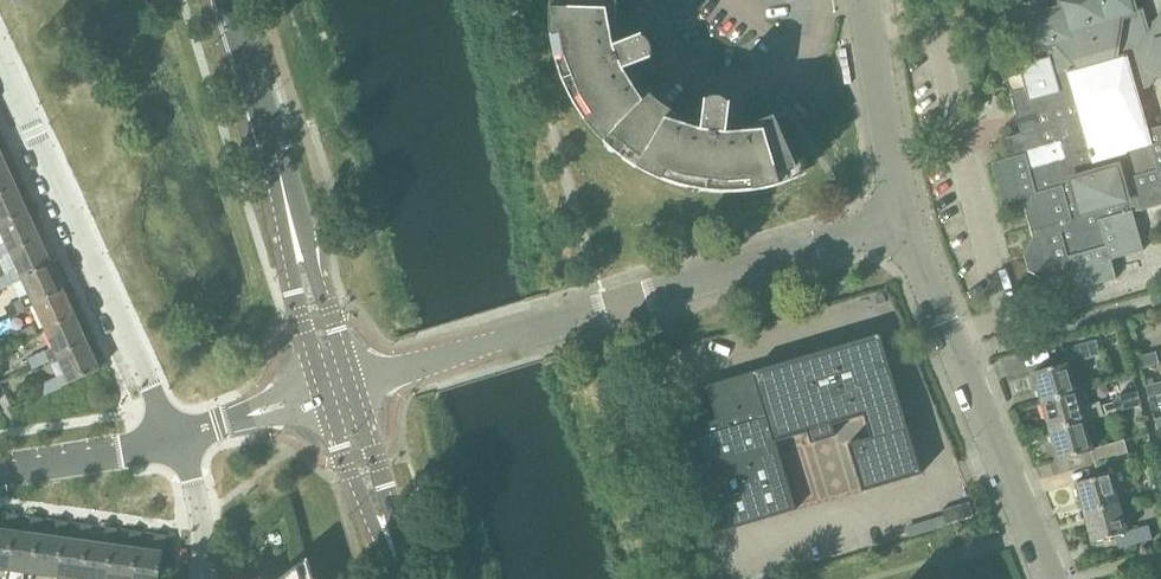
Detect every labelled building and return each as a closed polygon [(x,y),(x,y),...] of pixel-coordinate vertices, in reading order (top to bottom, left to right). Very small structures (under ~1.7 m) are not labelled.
[(621,156),(661,103),(650,94),(644,88),(643,89),(639,93),(625,71),(631,68),(652,59),(652,58),(653,53),(652,48),(650,43),(647,39),(643,37),(643,35),(621,44),(615,46),(610,20),(617,20),(617,11),(618,0),(562,0),(561,8),(551,8),(551,14),(552,32),(552,38),(556,55),(557,61),(563,78),(565,84),(575,105),(589,124),(600,138),(605,142),(618,154),(621,156)] [(992,164),(1004,205),(1023,199),(1034,239),(1025,255),(1029,271),(1045,280),(1046,281),(1072,274),(1077,291),(1117,280),(1112,261),(1144,251),(1133,212),(1140,210),(1141,211),(1160,206),(1160,127),(1147,131),(1146,127),(1136,92),(1149,89),(1157,77),(1160,79),(1160,15),(1152,24),(1153,27),(1149,31),(1138,19),(1132,0),(1065,0),(1060,2),(1062,9),(1025,19),(1034,51),(1047,48),(1049,57),(1020,66),(1027,90),(1011,94),(1015,109),(1017,116),(1017,117),(1019,116),(1024,134),(1017,136),(1010,138),(1007,139),(1010,149),(1013,158),(995,163),(992,164)] [(661,103),(621,156),(623,158),(638,168),(643,171),(659,178),(665,181),(682,186),(688,188),(705,191),(711,192),(728,193),(735,193),(752,191),(758,191),(776,187),(781,185),(802,178),(775,117),(761,122),(753,124),(755,132),(728,133),(729,127),(731,104),(730,103),(726,100),(722,98),(717,97),(712,98),(708,101),(706,100),(703,123),(702,130),(677,122),(679,117),(680,116),(673,111),(661,103)] [(17,188),(5,161),(0,163),(0,196),(17,188)] [(28,212),(17,188),(0,196),(0,225),(28,212)] [(12,252),(40,239),(38,234),(36,230),(28,212),(0,225),(0,227),(8,244),(0,248),(0,258),(12,252)] [(52,265),(40,239),(12,252),(20,270),(0,279),(0,289),(23,278),(52,265)] [(9,316),(35,304),(64,291),(52,265),(23,278),(32,296),(5,308),(9,316)] [(71,308),(64,291),(35,304),(47,330),(71,320),(76,317),(71,308)] [(77,320),(76,317),(71,320),(47,330),(59,356),(88,343),(77,320)] [(22,343),(38,335),(34,326),(18,333),(22,343)] [(835,435),(832,424),(864,414),(867,424),(867,425),(871,437),(848,444),(863,491),(921,474),(879,334),(707,386),(717,420),(683,430),(714,534),(796,509),(775,441),(808,431),(811,442),(835,435)] [(1033,373),(1042,404),(1078,394),(1069,365),(1101,355),(1097,341),(1064,351),(1067,364),(1033,373)] [(71,382),(99,369),(97,363),(94,358),(88,343),(59,356),(67,374),(71,382)] [(34,368),(50,361),(46,351),(30,359),(34,368)] [(1159,363),(1156,352),(1138,357),(1141,368),(1159,363)] [(57,378),(41,385),(45,394),(61,386),(57,378)] [(1147,387),(1150,398),(1160,395),(1160,383),(1147,387)] [(1081,407),(1078,394),(1042,404),(1050,432),(1085,422),(1117,413),(1114,402),(1101,406),(1100,402),(1081,407)] [(1093,450),(1085,422),(1050,432),(1058,461),(1092,451),(1096,465),(1129,456),(1125,441),(1093,450)] [(1133,470),(1129,456),(1096,465),(1099,478),(1077,484),(1085,513),(1120,504),(1112,475),(1133,470)] [(969,502),(942,511),(946,525),(973,516),(969,502)] [(1128,532),(1120,504),(1085,513),(1093,543),(1117,536),(1120,549),(1153,540),(1149,526),(1128,532)] [(0,529),(0,567),(10,569),(16,532),(18,514),(9,513),(6,530),(0,529)] [(31,534),(16,532),(10,569),(35,572),(40,535),(42,518),(33,516),(31,534)] [(55,537),(40,535),(35,572),(59,576),(65,539),(67,521),(58,520),(55,537)] [(65,539),(59,576),(82,578),(84,578),(89,542),(92,524),(82,523),(80,541),(65,539)] [(89,542),(84,578),(109,578),(114,545),(116,528),(107,527),(104,544),(89,542)] [(141,531),(132,530),(129,548),(114,545),(109,578),(134,578),(138,549),(141,531)] [(138,549),(134,578),(159,578),(163,553),(164,553),(166,535),(156,534),(154,551),(138,549)] [(299,565),(280,578),(303,578),(299,565)]
